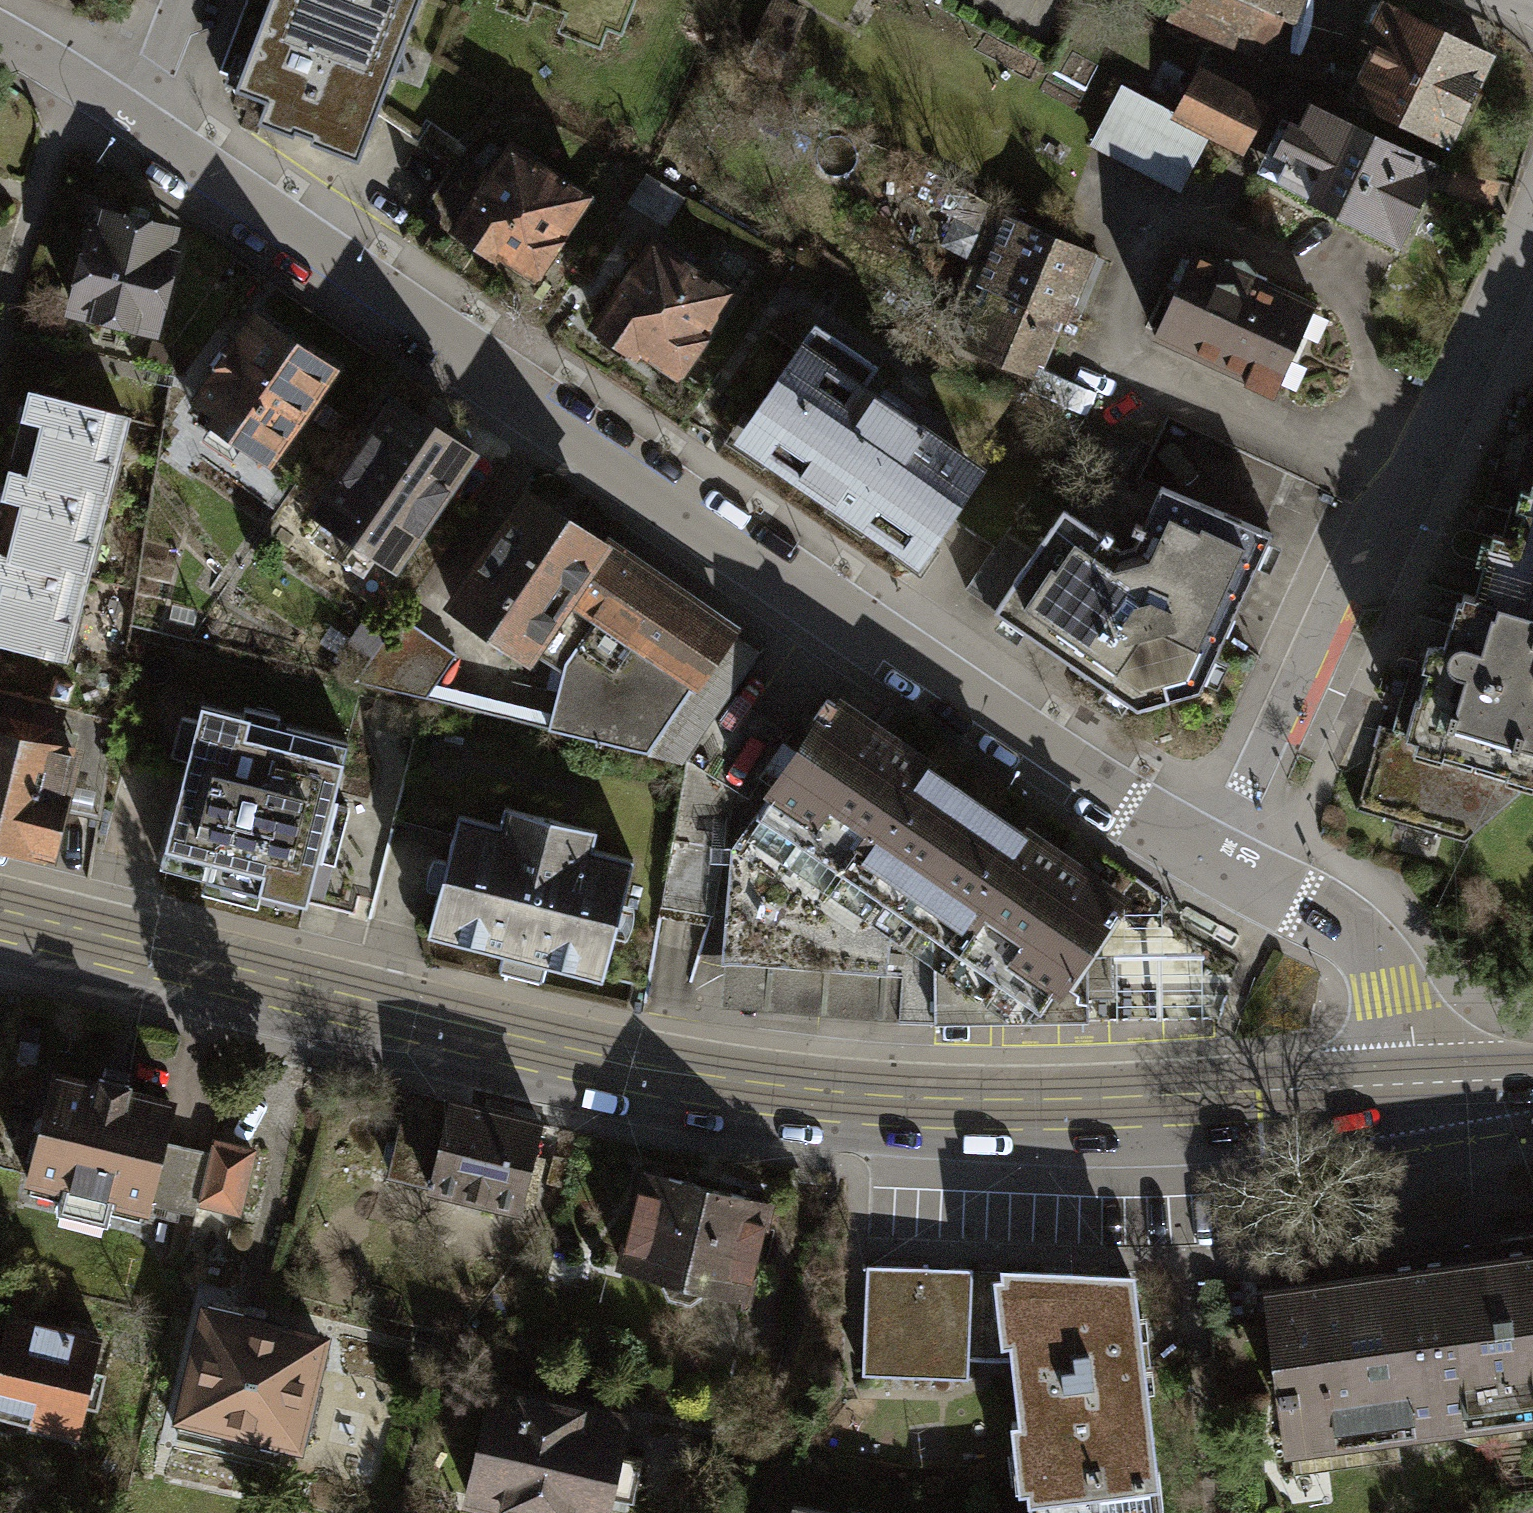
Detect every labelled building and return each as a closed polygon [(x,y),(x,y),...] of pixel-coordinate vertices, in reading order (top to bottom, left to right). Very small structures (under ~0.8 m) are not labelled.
[(371,0),(269,0),(236,90),(264,100),(256,121),(358,158),(411,15),(371,0)] [(411,15),(417,0),(371,0),(411,15)] [(605,24),(614,0),(540,0),(605,24)] [(1167,14),(1255,56),(1277,30),(1288,0),(1172,0),(1167,14)] [(1488,58),(1382,5),(1365,38),(1377,44),(1351,95),(1446,142),(1488,58)] [(1194,72),(1174,114),(1205,129),(1242,148),(1263,106),(1194,72)] [(1178,185),(1205,129),(1174,114),(1120,87),(1093,143),(1178,185)] [(1434,165),(1310,104),(1299,129),(1287,123),(1273,151),(1285,157),(1272,181),(1396,242),(1434,165)] [(509,145),(452,227),(493,256),(496,251),(530,275),(584,197),(509,145)] [(88,229),(68,306),(149,327),(170,244),(162,242),(166,228),(102,212),(97,231),(88,229)] [(1088,258),(1019,225),(1000,273),(995,273),(984,298),(965,291),(950,322),(957,340),(1021,368),(1048,313),(1056,317),(1088,258)] [(651,240),(593,325),(632,351),(636,346),(670,370),(725,291),(651,240)] [(1191,246),(1151,332),(1273,388),(1313,301),(1252,274),(1243,258),(1223,260),(1191,246)] [(254,313),(195,397),(215,411),(210,418),(267,457),(330,366),(254,313)] [(814,324),(747,421),(773,439),(764,452),(833,499),(842,486),(880,512),(873,522),(902,542),(908,533),(925,545),(971,478),(941,457),(948,447),(859,386),(874,365),(814,324)] [(27,391),(7,472),(101,495),(121,414),(43,395),(27,391)] [(466,451),(391,400),(316,511),(390,562),(466,451)] [(101,495),(7,472),(0,501),(0,552),(82,572),(101,495)] [(1138,554),(1127,558),(1164,698),(1197,690),(1269,532),(1159,482),(1139,526),(1133,523),(1129,531),(1133,533),(1129,542),(1138,554)] [(1529,482),(1526,492),(1518,490),(1513,507),(1520,509),(1511,537),(1491,531),(1488,542),(1477,539),(1471,559),(1483,563),(1472,596),(1532,615),(1532,483),(1529,482)] [(524,489),(446,603),(517,647),(534,643),(567,596),(692,681),(728,628),(524,489)] [(1136,704),(1164,698),(1127,558),(1114,559),(1117,545),(1109,540),(1114,534),(1106,529),(1100,537),(1060,510),(993,608),(1136,704)] [(82,572),(0,552),(0,643),(61,658),(82,572)] [(1472,596),(1459,592),(1442,650),(1425,645),(1419,664),(1434,669),(1431,679),(1407,671),(1384,747),(1373,744),(1354,805),(1466,839),(1516,792),(1522,770),(1532,773),(1532,615),(1472,596)] [(720,699),(692,681),(567,596),(534,643),(560,663),(548,726),(681,756),(720,699)] [(399,615),(354,675),(421,693),(452,652),(399,615)] [(1073,987),(1087,966),(1112,931),(1121,917),(1111,910),(1120,898),(1105,888),(1115,875),(1062,839),(1053,852),(1033,838),(1045,821),(1015,801),(1003,817),(955,784),(965,770),(942,754),(931,768),(907,751),(917,737),(867,703),(857,718),(827,697),(813,717),(820,722),(756,814),(1040,1010),(1054,989),(1056,990),(1063,980),(1073,987)] [(241,716),(198,704),(155,862),(205,876),(202,888),(226,895),(230,880),(302,900),(345,742),(274,723),(276,717),(243,708),(241,716)] [(42,849),(70,735),(0,717),(0,839),(42,849)] [(498,827),(455,817),(426,934),(600,977),(611,934),(594,930),(601,901),(620,905),(631,861),(590,851),(596,826),(504,804),(498,827)] [(737,921),(733,948),(769,951),(768,971),(773,971),(770,999),(819,1003),(818,1014),(882,1020),(886,971),(935,975),(936,1021),(1088,1019),(1087,966),(1073,987),(1063,980),(1056,990),(1054,989),(1040,1010),(756,814),(732,849),(727,919),(737,921)] [(721,1006),(818,1014),(819,1003),(770,999),(773,971),(768,971),(769,951),(733,948),(737,921),(727,919),(721,1006)] [(886,971),(882,1020),(936,1021),(935,975),(886,971)] [(141,1211),(143,1200),(157,1142),(167,1100),(124,1090),(126,1082),(97,1075),(95,1083),(55,1074),(27,1188),(60,1196),(57,1207),(105,1219),(109,1204),(141,1211)] [(406,1095),(387,1173),(432,1183),(451,1103),(406,1095)] [(451,1103),(432,1183),(519,1203),(538,1123),(451,1103)] [(235,1213),(250,1150),(211,1141),(208,1154),(196,1204),(235,1213)] [(208,1154),(157,1142),(143,1200),(194,1212),(196,1204),(208,1154)] [(767,1199),(637,1169),(614,1265),(744,1296),(767,1199)] [(1417,1263),(1440,1414),(1532,1406),(1532,1248),(1417,1263)] [(1293,1436),(1440,1414),(1417,1263),(1277,1284),(1282,1315),(1285,1332),(1277,1333),(1293,1436)] [(867,1270),(862,1371),(967,1377),(965,1356),(1017,1357),(1022,1418),(1016,1422),(1014,1450),(1026,1450),(1030,1482),(1139,1468),(1152,1465),(1128,1275),(867,1270)] [(1282,1315),(1277,1284),(1203,1282),(1209,1325),(1282,1315)] [(317,1334),(207,1308),(181,1414),(304,1443),(318,1385),(305,1382),(317,1334)] [(9,1314),(0,1350),(0,1410),(28,1417),(31,1406),(77,1418),(98,1337),(9,1314)] [(465,1493),(558,1512),(603,1512),(608,1491),(632,1497),(641,1453),(615,1447),(622,1412),(489,1383),(465,1493)] [(1156,1507),(1143,1508),(1139,1468),(1030,1482),(1036,1512),(1157,1512),(1156,1507)] [(790,1505),(788,1512),(825,1512),(790,1505)]
